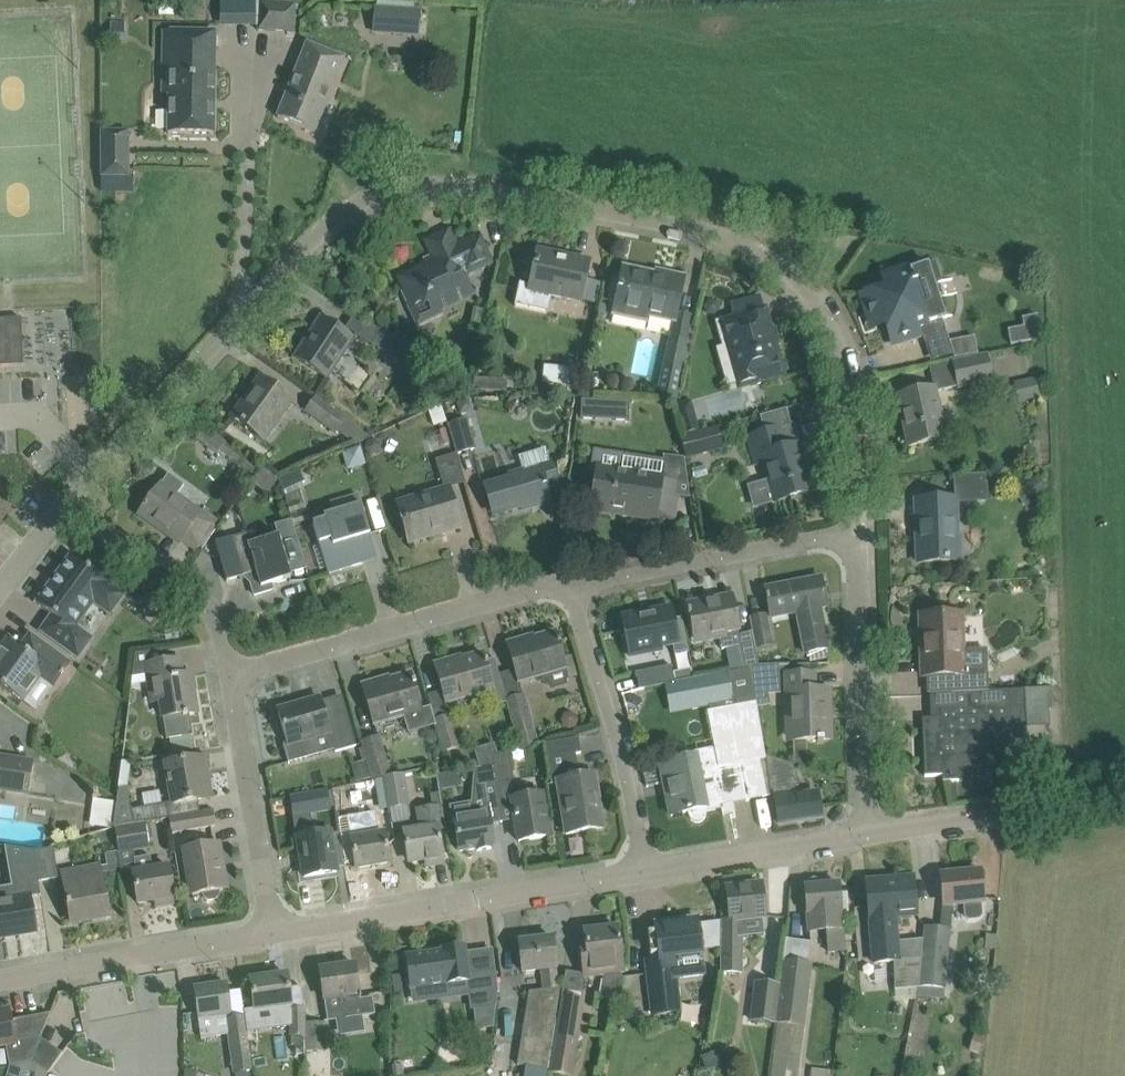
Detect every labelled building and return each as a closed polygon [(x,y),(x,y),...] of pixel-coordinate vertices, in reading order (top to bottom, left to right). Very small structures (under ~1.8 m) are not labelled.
[(295,5),(260,2),(258,31),(293,33),(295,5)] [(417,36),(419,11),(391,9),(389,34),(417,36)] [(111,22),(111,41),(125,42),(125,22),(111,22)] [(214,134),(214,32),(163,31),(162,95),(168,95),(168,133),(214,134)] [(307,44),(277,118),(314,132),(344,59),(307,44)] [(128,132),(101,132),(102,176),(128,176),(128,132)] [(469,272),(491,262),(478,234),(456,244),(451,232),(428,242),(439,264),(404,280),(421,315),(465,294),(458,278),(469,272)] [(581,301),(585,279),(589,261),(537,250),(530,286),(521,284),(521,283),(519,283),(515,304),(549,311),(553,295),(581,301)] [(894,344),(915,337),(920,335),(917,327),(947,317),(929,263),(884,278),(887,288),(865,295),(873,321),(885,317),(894,344)] [(693,316),(691,315),(677,312),(683,282),(623,269),(612,316),(646,324),(648,316),(673,321),(658,388),(645,385),(643,395),(674,402),(688,342),(693,316)] [(723,346),(715,348),(725,382),(741,378),(742,382),(757,378),(778,372),(762,315),(757,297),(730,304),(733,316),(716,321),(723,346)] [(354,339),(339,329),(320,317),(294,357),(328,379),(354,339)] [(23,365),(21,318),(0,319),(0,367),(23,365)] [(399,363),(409,348),(381,329),(371,345),(399,363)] [(955,363),(961,390),(993,383),(987,356),(955,363)] [(564,362),(562,386),(576,387),(577,363),(564,362)] [(585,381),(586,389),(591,394),(600,393),(605,388),(604,379),(598,374),(590,374),(585,381)] [(292,401),(278,391),(260,378),(232,417),(264,440),(292,401)] [(1020,384),(1023,400),(1042,396),(1039,380),(1020,384)] [(909,446),(931,441),(945,438),(935,388),(898,396),(909,446)] [(336,433),(346,420),(316,398),(306,411),(336,433)] [(580,400),(580,418),(595,418),(595,401),(580,400)] [(613,401),(612,419),(628,420),(629,402),(613,401)] [(691,401),(673,405),(681,436),(699,431),(691,401)] [(456,453),(475,448),(467,418),(447,424),(456,453)] [(681,436),(687,458),(723,449),(718,427),(699,431),(681,436)] [(764,462),(769,480),(775,502),(812,491),(799,444),(783,449),(777,428),(747,437),(755,465),(764,462)] [(375,439),(367,441),(364,449),(370,456),(379,454),(381,445),(375,439)] [(558,485),(554,470),(553,470),(547,448),(518,456),(522,471),(515,473),(516,476),(484,486),(493,514),(529,503),(530,507),(550,501),(546,489),(558,485)] [(463,479),(457,457),(456,454),(435,460),(442,485),(463,479)] [(664,455),(663,464),(599,454),(594,489),(591,511),(655,520),(659,493),(678,496),(680,482),(688,483),(684,458),(664,455)] [(262,467),(255,475),(250,483),(267,495),(278,479),(262,467)] [(299,470),(278,480),(285,495),(287,494),(287,495),(300,489),(298,485),(304,482),(299,470)] [(958,561),(956,503),(988,501),(987,482),(986,483),(985,474),(954,476),(956,499),(916,500),(918,562),(958,561)] [(199,514),(178,499),(160,486),(139,514),(179,543),(199,514)] [(460,528),(453,506),(448,488),(397,503),(409,543),(460,528)] [(324,521),(313,524),(319,543),(319,545),(313,547),(320,569),(326,567),(328,573),(353,566),(362,563),(360,557),(375,553),(369,535),(387,529),(378,499),(360,504),(357,494),(330,502),(333,514),(323,517),(324,521)] [(277,535),(248,544),(245,533),(215,542),(226,581),(242,576),(241,573),(255,569),(256,572),(250,584),(254,595),(272,590),(271,584),(290,578),(277,535)] [(70,556),(35,604),(51,615),(40,631),(77,658),(92,639),(75,627),(93,603),(107,583),(70,556)] [(805,653),(806,653),(828,648),(820,608),(827,607),(821,577),(766,588),(767,595),(766,596),(769,612),(796,607),(805,653)] [(739,635),(735,617),(731,595),(688,604),(695,639),(695,644),(720,640),(721,649),(725,649),(739,646),(743,669),(750,668),(759,666),(752,632),(739,635)] [(652,616),(623,622),(628,652),(672,644),(674,654),(688,651),(682,618),(673,620),(671,607),(651,611),(652,616)] [(922,676),(944,676),(964,675),(962,614),(921,615),(922,637),(924,637),(924,650),(921,650),(922,676)] [(751,619),(757,648),(773,645),(767,616),(751,619)] [(571,656),(562,659),(558,644),(560,644),(559,639),(557,640),(555,632),(524,641),(524,639),(507,644),(518,682),(536,677),(538,684),(543,682),(545,687),(549,686),(550,690),(566,685),(565,681),(569,679),(578,676),(571,656)] [(42,646),(30,637),(22,649),(9,639),(0,651),(0,687),(22,702),(40,677),(55,688),(71,666),(42,646)] [(165,739),(170,738),(192,735),(189,713),(195,712),(192,692),(195,691),(194,688),(191,689),(189,675),(181,677),(179,661),(161,663),(159,650),(135,654),(131,677),(147,675),(152,702),(159,701),(165,739)] [(493,686),(488,665),(487,661),(484,661),(482,653),(452,662),(451,660),(435,665),(446,703),(494,690),(497,702),(506,700),(502,683),(493,686)] [(675,683),(674,680),(671,665),(634,671),(639,689),(641,688),(675,683)] [(750,668),(757,703),(758,713),(762,712),(764,709),(766,707),(767,703),(766,699),(763,696),(762,695),(761,694),(780,690),(775,666),(759,668),(759,666),(750,668)] [(709,712),(757,703),(750,668),(743,669),(675,683),(641,688),(647,721),(673,717),(672,713),(708,706),(709,712)] [(514,669),(501,672),(505,688),(518,685),(514,669)] [(409,733),(435,725),(430,707),(420,710),(413,686),(415,686),(414,681),(412,682),(410,674),(380,683),(379,681),(362,686),(373,723),(404,715),(409,733)] [(798,674),(786,675),(787,705),(791,705),(792,743),(793,765),(807,770),(807,743),(817,743),(823,743),(823,740),(831,740),(829,690),(815,691),(814,674),(798,674)] [(1027,729),(1027,727),(1050,726),(1049,697),(1051,697),(1051,689),(1026,690),(967,693),(967,696),(968,716),(956,717),(956,711),(940,712),(940,718),(922,719),(925,777),(943,776),(943,782),(958,782),(958,776),(982,775),(981,736),(1009,735),(1009,730),(1027,729)] [(537,744),(533,729),(523,695),(507,699),(517,734),(522,748),(537,744)] [(320,698),(277,710),(286,743),(283,744),(288,763),(319,754),(315,739),(331,735),(335,750),(335,752),(356,746),(348,718),(346,719),(340,698),(321,703),(320,698)] [(758,713),(757,703),(709,712),(715,749),(720,773),(699,777),(705,809),(705,812),(722,809),(722,811),(730,810),(729,804),(767,797),(760,761),(766,760),(762,740),(758,713)] [(465,767),(459,746),(450,716),(435,721),(444,751),(449,772),(465,767)] [(370,778),(373,778),(387,774),(377,736),(362,741),(369,765),(367,766),(370,778)] [(558,783),(562,812),(566,834),(602,828),(594,775),(579,778),(575,754),(581,753),(578,738),(544,743),(551,784),(558,783)] [(671,816),(705,809),(699,777),(720,773),(715,749),(695,753),(696,757),(661,764),(671,816)] [(509,752),(491,755),(493,766),(494,772),(495,777),(496,782),(513,780),(509,752)] [(28,797),(34,760),(0,755),(0,792),(28,797)] [(793,765),(765,755),(766,760),(770,791),(772,790),(774,803),(777,825),(820,819),(817,793),(793,796),(792,787),(797,786),(795,770),(794,770),(793,765)] [(198,759),(165,764),(171,802),(129,809),(126,787),(116,789),(113,827),(168,818),(168,819),(198,813),(196,800),(210,797),(206,778),(202,779),(198,759)] [(355,782),(370,778),(367,766),(352,770),(355,782)] [(454,818),(455,830),(459,851),(476,849),(476,850),(491,848),(491,846),(493,846),(489,824),(502,822),(499,801),(496,782),(495,777),(494,772),(493,766),(480,768),(474,769),(471,815),(454,818)] [(384,780),(389,810),(408,807),(403,777),(384,780)] [(548,837),(545,815),(541,794),(528,796),(526,784),(509,786),(518,842),(548,837)] [(337,824),(354,821),(348,786),(330,789),(337,824)] [(294,815),(316,812),(329,810),(326,792),(291,798),(294,815)] [(111,831),(114,799),(93,797),(90,829),(111,831)] [(443,863),(437,830),(445,829),(442,806),(416,810),(420,830),(403,833),(408,860),(425,857),(426,866),(443,863)] [(369,835),(350,839),(352,847),(355,868),(389,863),(385,841),(385,837),(393,836),(393,833),(392,831),(392,828),(389,810),(380,812),(380,814),(366,817),(369,835)] [(215,826),(212,811),(198,813),(168,819),(170,833),(193,830),(215,826)] [(118,852),(149,847),(145,824),(114,828),(118,852)] [(336,871),(333,850),(343,848),(340,830),(330,832),(297,837),(304,877),(336,871)] [(184,850),(188,873),(192,895),(225,889),(222,871),(219,871),(215,845),(184,850)] [(37,874),(33,851),(4,847),(12,895),(0,897),(0,938),(35,932),(29,898),(40,896),(38,882),(37,874)] [(38,882),(55,879),(50,849),(33,851),(37,874),(38,882)] [(121,871),(118,852),(105,854),(107,866),(99,868),(100,874),(121,871)] [(167,866),(152,868),(150,856),(133,859),(135,871),(133,871),(138,904),(173,898),(167,866)] [(100,874),(99,868),(99,865),(79,869),(81,882),(64,886),(71,923),(108,916),(104,894),(100,874)] [(918,987),(918,988),(944,991),(953,905),(964,904),(964,918),(968,921),(979,920),(982,916),(981,902),(982,902),(982,898),(982,893),(979,871),(941,874),(944,905),(942,905),(940,929),(924,927),(922,949),(921,958),(918,987)] [(914,877),(865,882),(867,904),(869,919),(870,919),(874,963),(894,961),(895,989),(909,988),(918,987),(921,958),(899,961),(898,961),(897,942),(892,942),(890,917),(917,915),(916,899),(914,877)] [(764,917),(763,906),(761,884),(727,887),(730,920),(722,922),(722,970),(741,971),(742,919),(764,917)] [(845,895),(839,896),(838,884),(805,887),(807,914),(809,934),(826,932),(827,954),(845,951),(841,911),(846,911),(845,895)] [(703,975),(699,940),(697,918),(655,923),(659,959),(646,960),(651,1014),(680,1011),(676,978),(703,975)] [(622,971),(620,950),(617,928),(584,932),(586,954),(581,954),(583,976),(602,974),(602,977),(599,995),(617,999),(622,971)] [(555,960),(552,938),(518,942),(522,973),(541,971),(543,989),(529,991),(517,1064),(520,1065),(518,1075),(547,1075),(561,989),(558,989),(556,969),(555,960)] [(406,957),(411,1000),(420,999),(431,998),(431,997),(438,996),(437,990),(437,986),(467,982),(471,1009),(495,1006),(496,991),(494,970),(467,974),(464,947),(442,950),(442,952),(406,957)] [(811,965),(783,961),(780,985),(779,990),(777,1024),(777,1025),(770,1075),(799,1075),(805,1026),(804,1026),(811,965)] [(354,965),(319,970),(324,1000),(326,1017),(344,1015),(345,1019),(375,1014),(372,997),(359,999),(359,998),(361,998),(360,994),(359,995),(354,965)] [(165,969),(75,985),(83,1033),(174,1018),(165,969)] [(305,1052),(304,1022),(304,1009),(290,1009),(291,1004),(286,975),(250,980),(254,1011),(256,1010),(257,1016),(271,1015),(273,1030),(289,1027),(289,1037),(291,1037),(291,1045),(295,1045),(297,1053),(305,1052)] [(779,990),(780,985),(754,981),(749,1021),(777,1025),(777,1024),(779,990)] [(229,1005),(226,983),(194,988),(198,1018),(199,1018),(202,1038),(216,1036),(227,1035),(233,1074),(235,1074),(236,1075),(252,1075),(251,1071),(253,1071),(248,1041),(247,1029),(245,1017),(231,1018),(230,1014),(229,1005)] [(562,997),(550,1073),(571,1075),(572,1075),(584,1000),(562,997)] [(0,1012),(0,1045),(30,1039),(39,1037),(49,1013),(11,1021),(9,1011),(0,1012)] [(305,1069),(323,1070),(323,1055),(324,1023),(304,1022),(305,1052),(305,1069)] [(247,1029),(248,1041),(259,1040),(257,1028),(247,1029)] [(985,1039),(974,1035),(969,1051),(980,1055),(985,1039)] [(714,1052),(701,1058),(707,1071),(720,1065),(714,1052)] [(5,1075),(45,1075),(47,1073),(30,1060),(9,1066),(5,1075)] [(825,1068),(809,1068),(809,1075),(825,1075),(825,1068)]
